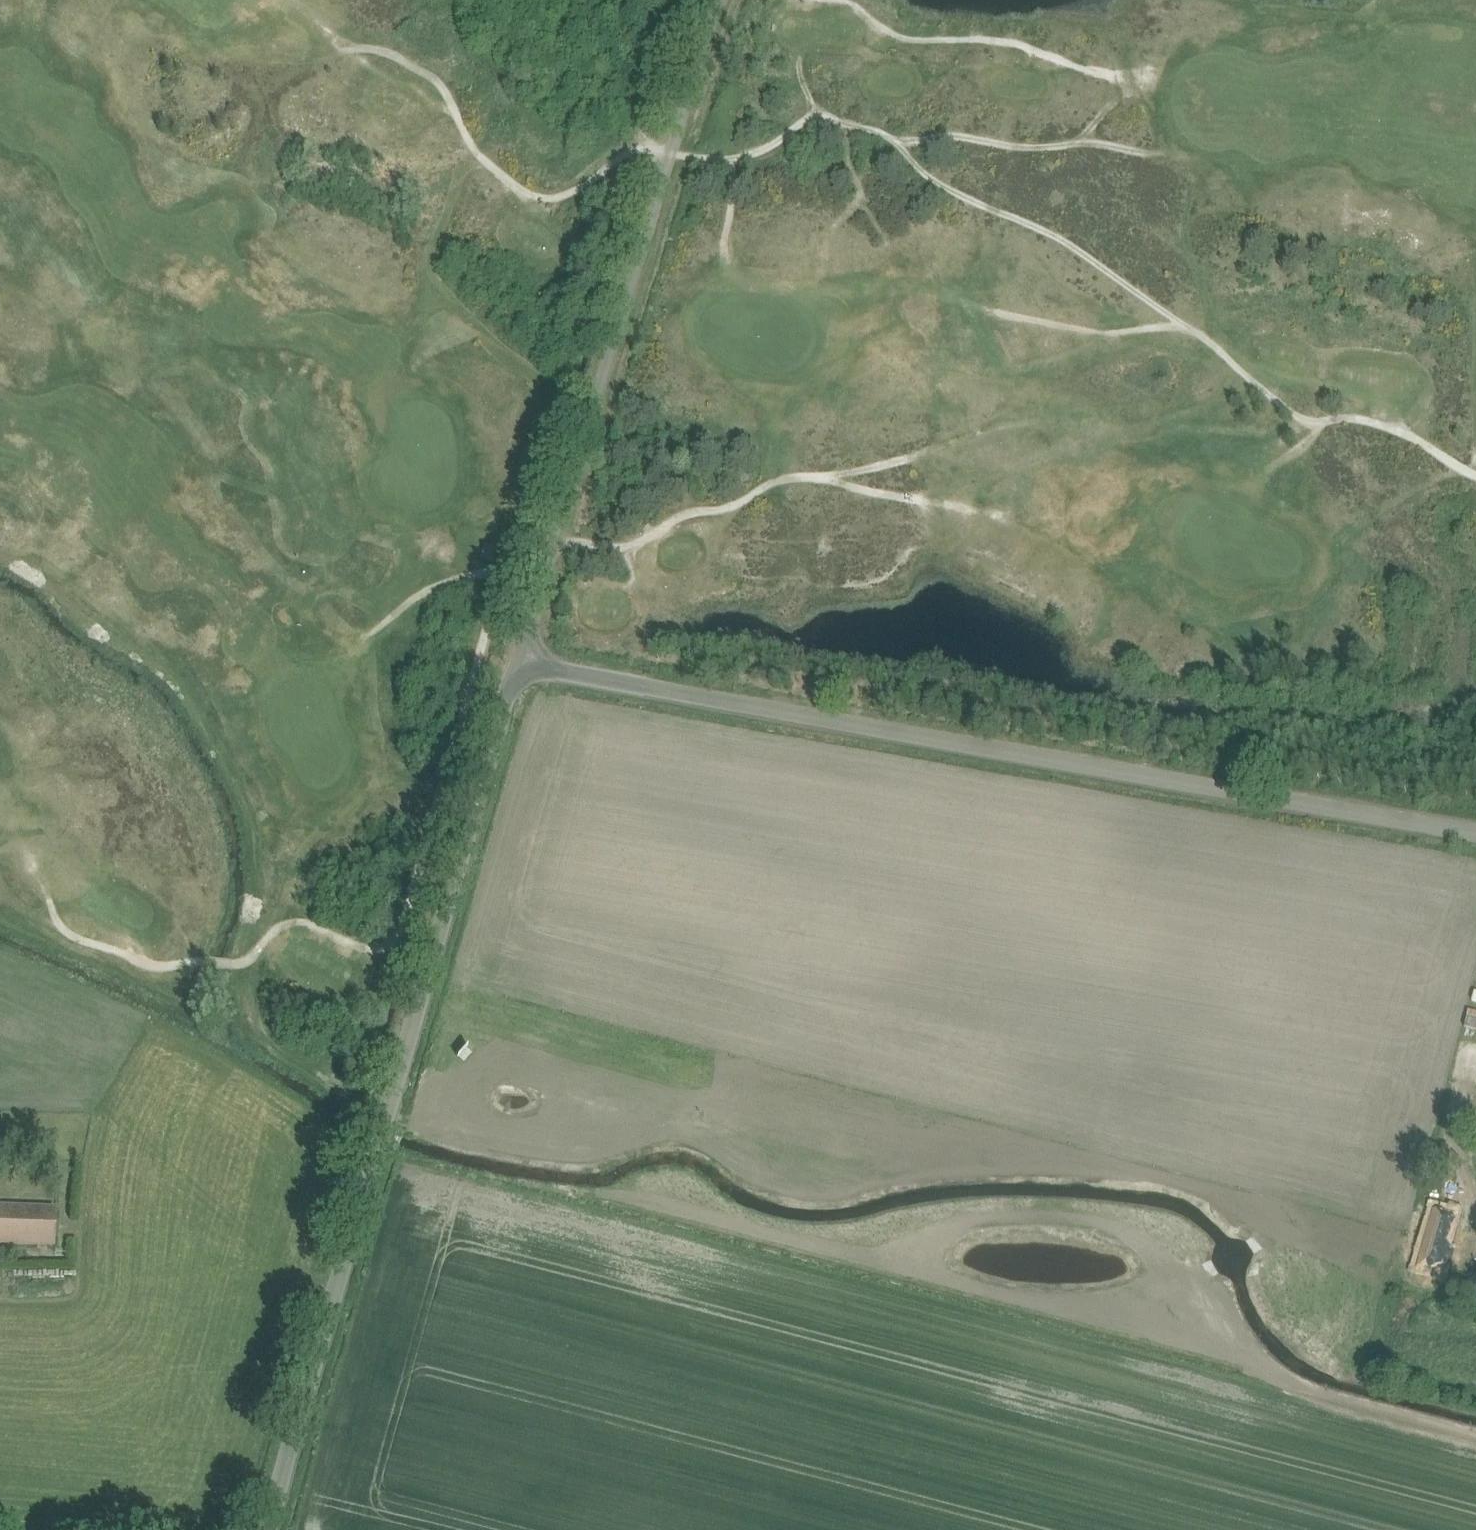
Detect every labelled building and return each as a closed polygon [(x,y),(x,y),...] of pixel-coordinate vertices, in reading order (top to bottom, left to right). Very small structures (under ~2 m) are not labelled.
[(484,558),(495,561),(498,550),(487,547),(484,558)] [(54,1245),(55,1208),(0,1205),(0,1243),(54,1245)] [(1435,1210),(1418,1267),(1424,1269),(1425,1266),(1435,1269),(1434,1272),(1441,1274),(1445,1259),(1442,1258),(1444,1253),(1447,1253),(1449,1247),(1445,1245),(1454,1215),(1435,1210)]
